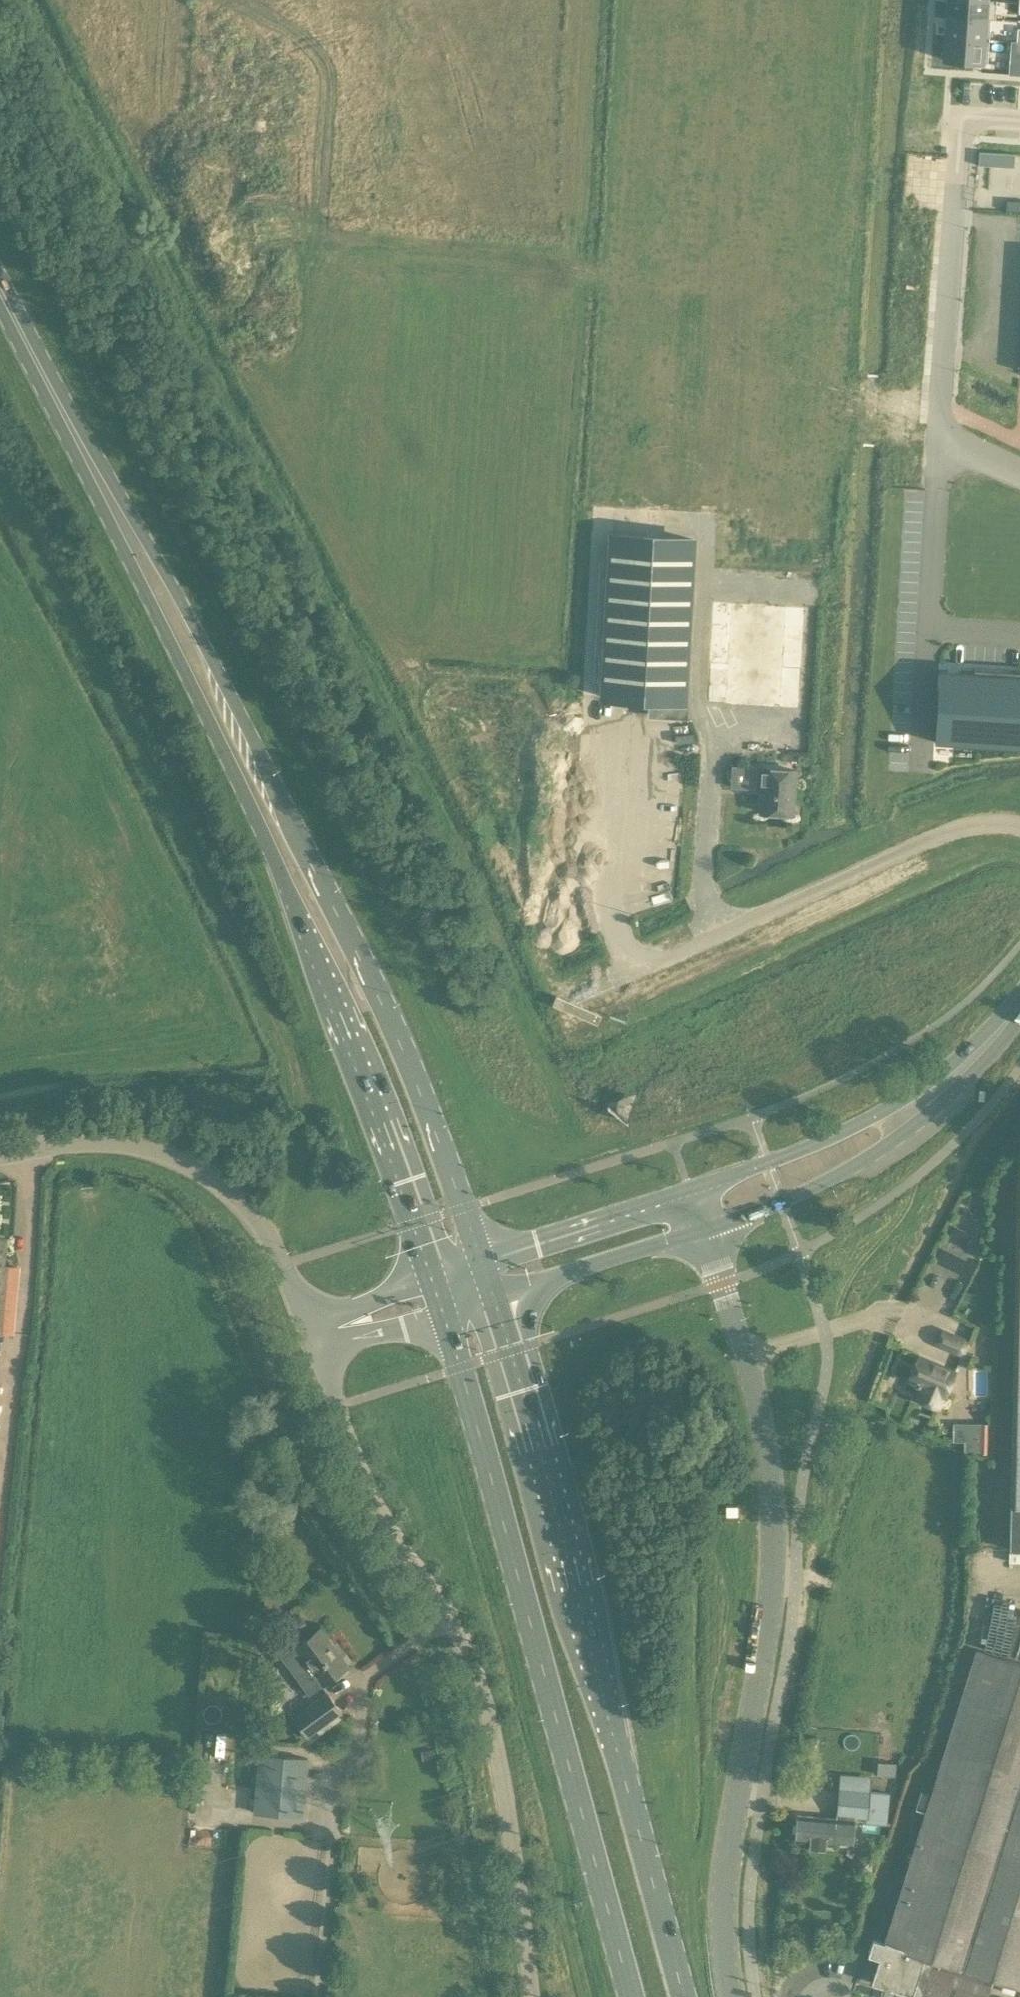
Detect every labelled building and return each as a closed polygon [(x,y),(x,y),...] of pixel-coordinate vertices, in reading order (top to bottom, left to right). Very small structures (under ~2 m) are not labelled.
[(947,14),(990,17),(990,18),(994,18),(996,0),(948,0),(947,14)] [(947,14),(945,35),(988,38),(990,18),(990,17),(947,14)] [(945,35),(944,59),(955,60),(955,62),(970,63),(970,61),(987,62),(988,38),(945,35)] [(978,152),(978,165),(1014,167),(1015,153),(979,151),(978,152)] [(601,691),(601,697),(656,700),(655,716),(686,718),(687,698),(684,698),(684,694),(692,539),(610,535),(601,691)] [(708,707),(809,711),(813,601),(712,598),(708,707)] [(934,741),(1019,746),(1019,674),(961,670),(960,686),(937,685),(934,741)] [(752,788),(753,764),(735,764),(734,787),(752,788)] [(760,789),(759,812),(792,814),(795,770),(757,768),(756,789),(760,789)] [(1017,1161),(1009,1549),(1019,1550),(1019,1162),(1017,1161)] [(12,1334),(16,1289),(0,1288),(0,1333),(12,1334)] [(965,1340),(943,1331),(936,1345),(959,1355),(965,1340)] [(917,1399),(938,1408),(955,1370),(918,1354),(907,1380),(923,1386),(917,1399)] [(992,1423),(978,1423),(977,1453),(991,1453),(992,1423)] [(280,1656),(308,1695),(348,1666),(320,1628),(280,1656)] [(1019,1984),(1019,1662),(976,1648),(884,1941),(872,1938),(868,1954),(878,1957),(871,1982),(911,1995),(912,1994),(921,1996),(986,1996),(992,1978),(1019,1986),(1019,1984)] [(291,1716),(306,1737),(342,1711),(326,1691),(291,1716)] [(421,1750),(422,1760),(434,1758),(433,1748),(421,1750)] [(257,1753),(254,1801),(253,1812),(303,1816),(307,1757),(257,1753)] [(896,1761),(880,1760),(879,1771),(895,1773),(896,1761)] [(797,1815),(795,1839),(810,1840),(809,1847),(825,1848),(826,1842),(852,1844),(855,1819),(855,1816),(865,1817),(864,1823),(887,1825),(889,1797),(889,1793),(870,1791),(871,1777),(840,1774),(836,1814),(835,1818),(797,1815)] [(858,1868),(872,1869),(873,1855),(865,1855),(859,1860),(858,1868)]
